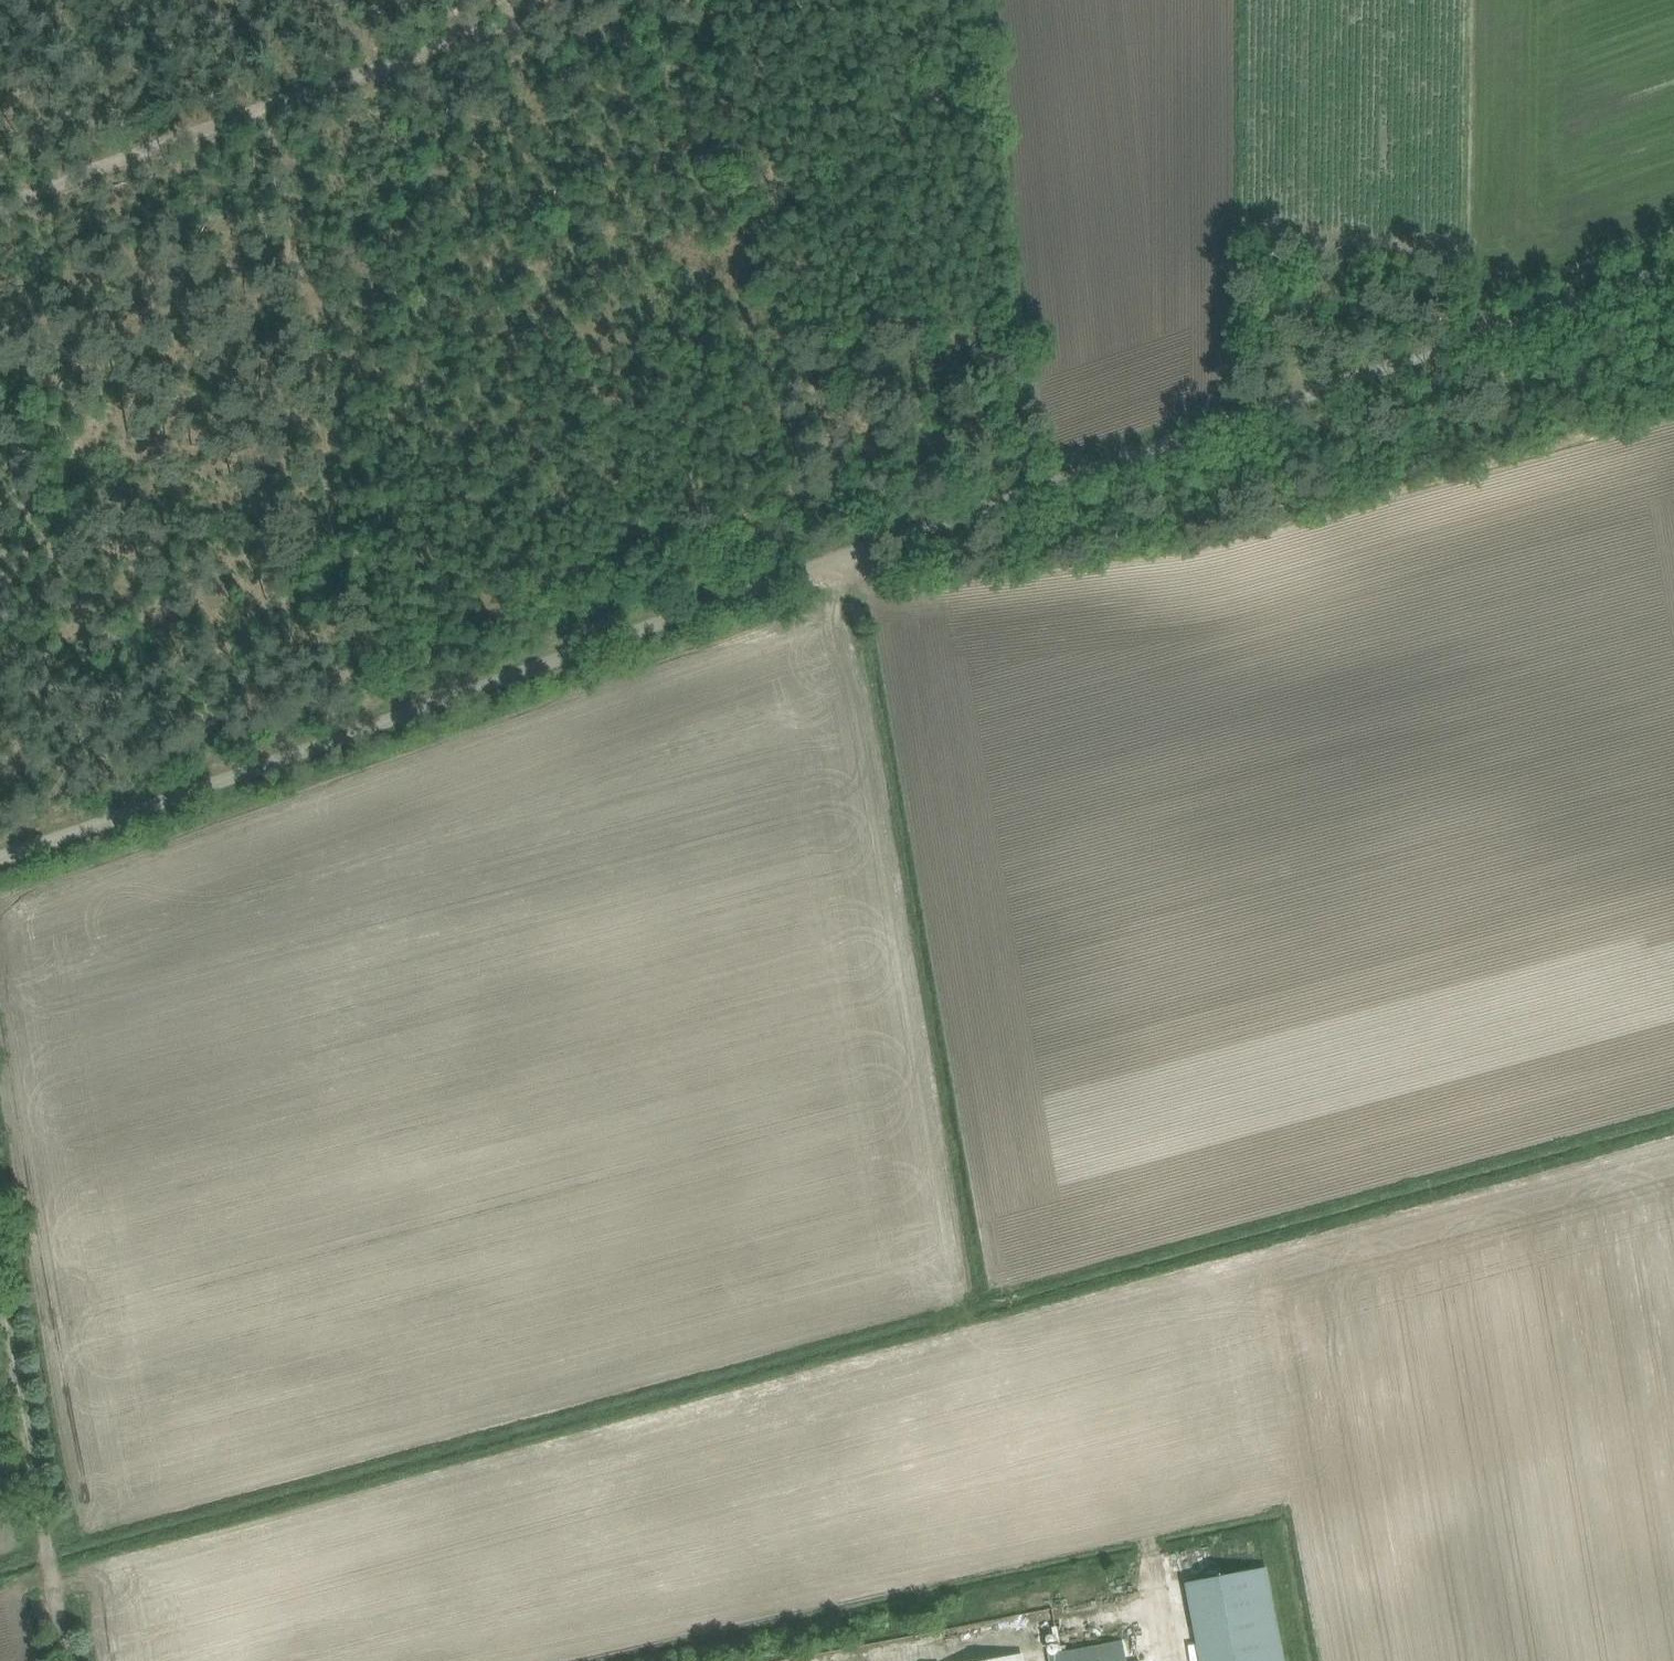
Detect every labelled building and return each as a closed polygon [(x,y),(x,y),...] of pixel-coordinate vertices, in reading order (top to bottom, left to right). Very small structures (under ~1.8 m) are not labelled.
[(1200,1660),(1285,1660),(1275,1611),(1194,1626),(1200,1660)] [(1123,1640),(1049,1654),(1050,1660),(1127,1660),(1123,1640)]
